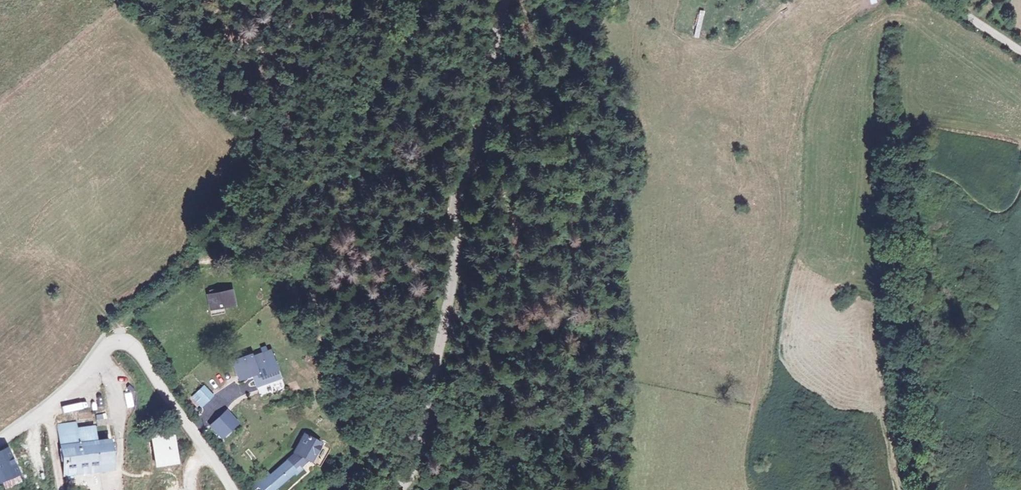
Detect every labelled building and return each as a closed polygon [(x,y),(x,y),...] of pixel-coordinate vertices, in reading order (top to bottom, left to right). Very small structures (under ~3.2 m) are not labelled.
[(703,9),(699,8),(695,34),(699,35),(703,9)] [(232,291),(210,298),(214,311),(235,303),(232,291)] [(253,356),(235,363),(242,380),(254,375),(259,386),(277,379),(274,371),(279,369),(271,351),(254,358),(253,356)] [(213,395),(204,385),(195,393),(200,397),(195,402),(201,408),(213,395)] [(131,391),(124,392),(126,408),(133,407),(131,391)] [(63,414),(75,411),(73,404),(62,408),(63,414)] [(236,423),(223,411),(207,426),(218,440),(236,423)] [(89,412),(77,414),(77,420),(90,418),(89,412)] [(56,432),(75,429),(75,423),(55,426),(56,432)] [(75,429),(56,432),(62,477),(110,471),(108,439),(92,441),(90,426),(75,429)] [(171,428),(148,431),(153,468),(176,464),(171,428)] [(317,445),(303,436),(290,454),(304,463),(317,445)] [(0,452),(0,484),(5,481),(18,474),(21,473),(8,448),(0,452)] [(252,484),(257,489),(273,489),(304,465),(289,456),(267,477),(264,474),(252,484)] [(23,482),(18,474),(5,481),(8,489),(23,482)]
